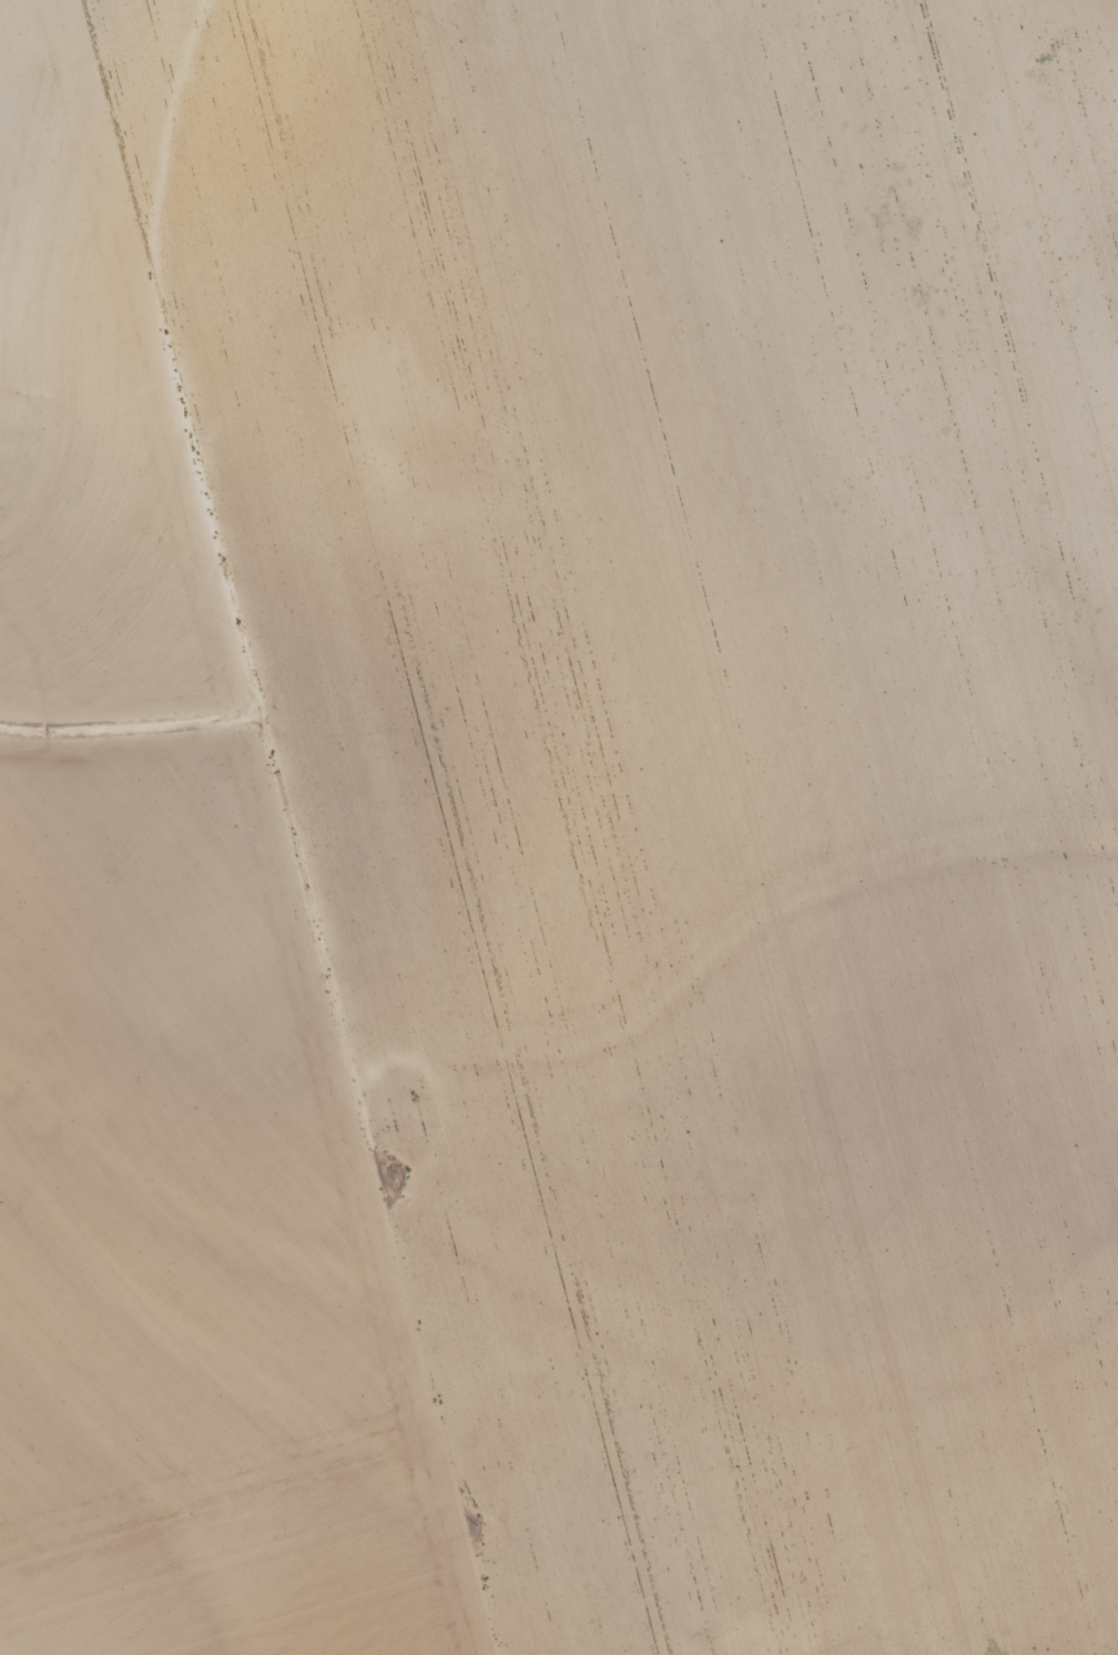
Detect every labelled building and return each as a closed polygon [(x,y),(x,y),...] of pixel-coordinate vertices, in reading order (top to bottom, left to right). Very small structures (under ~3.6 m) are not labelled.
[(1068,288),(1070,276),(1060,275),(1059,287),(1068,288)]
